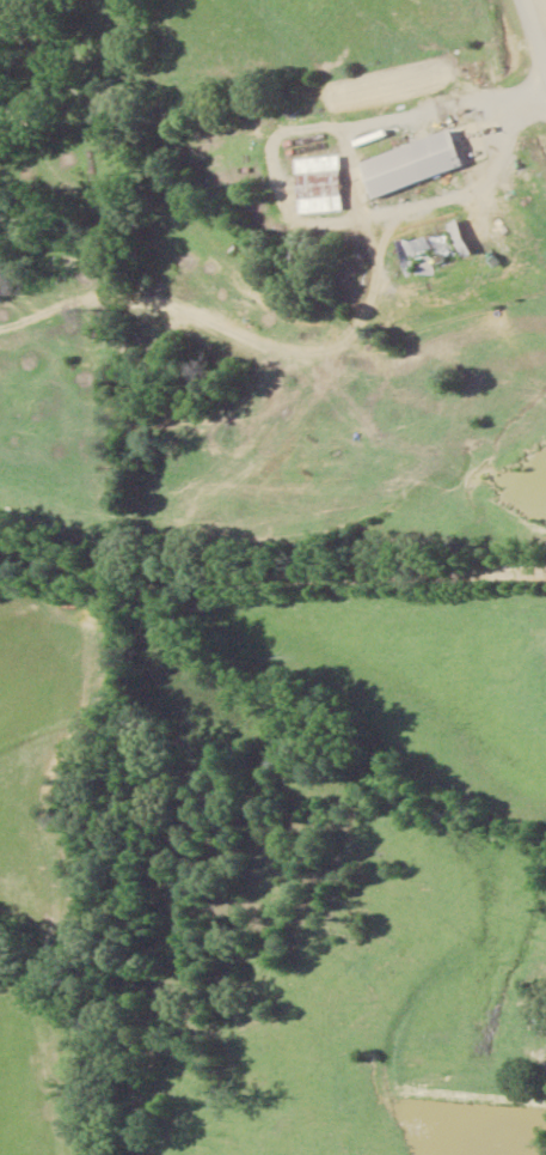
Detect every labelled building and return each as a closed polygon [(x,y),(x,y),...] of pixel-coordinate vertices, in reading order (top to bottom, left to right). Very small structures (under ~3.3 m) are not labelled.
[(351,164),(362,201),(459,171),(447,134),(351,164)] [(335,158),(291,160),(294,215),(337,213),(335,158)] [(384,246),(396,281),(466,258),(454,222),(384,246)]
